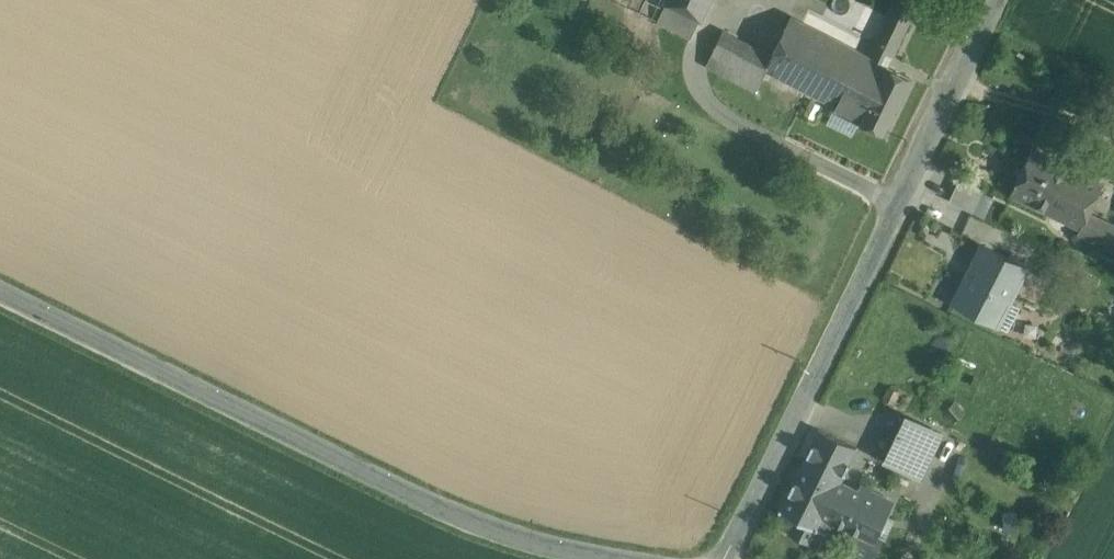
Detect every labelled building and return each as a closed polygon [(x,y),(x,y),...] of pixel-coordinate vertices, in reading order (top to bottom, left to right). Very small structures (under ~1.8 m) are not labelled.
[(664,4),(698,20),(701,21),(711,0),(666,0),(664,4)] [(868,55),(881,62),(885,52),(892,56),(916,7),(904,0),(894,0),(868,55)] [(698,20),(665,5),(658,21),(691,36),(698,20)] [(868,55),(791,16),(772,56),(765,68),(766,69),(861,117),(860,120),(883,131),(910,76),(881,62),(868,55)] [(772,56),(723,30),(706,64),(756,90),(766,69),(765,68),(772,56)] [(1101,181),(1030,148),(1008,196),(1076,227),(1079,229),(1086,212),(1101,181)] [(985,188),(956,174),(944,199),(973,212),(985,188)] [(1086,212),(1079,229),(1076,227),(1073,234),(1113,253),(1113,225),(1086,212)] [(984,245),(955,302),(1008,330),(1020,306),(1008,300),(1026,266),(984,245)] [(945,431),(905,413),(885,458),(925,476),(945,431)] [(857,447),(819,428),(803,461),(802,463),(794,480),(793,480),(792,483),(793,483),(790,488),(789,488),(788,490),(789,491),(780,508),(779,510),(781,511),(781,510),(797,518),(790,531),(810,541),(816,528),(817,529),(817,528),(826,532),(832,520),(872,540),(889,506),(858,491),(856,497),(846,492),(847,490),(837,486),(857,447)] [(850,551),(869,558),(875,546),(856,538),(850,551)]
